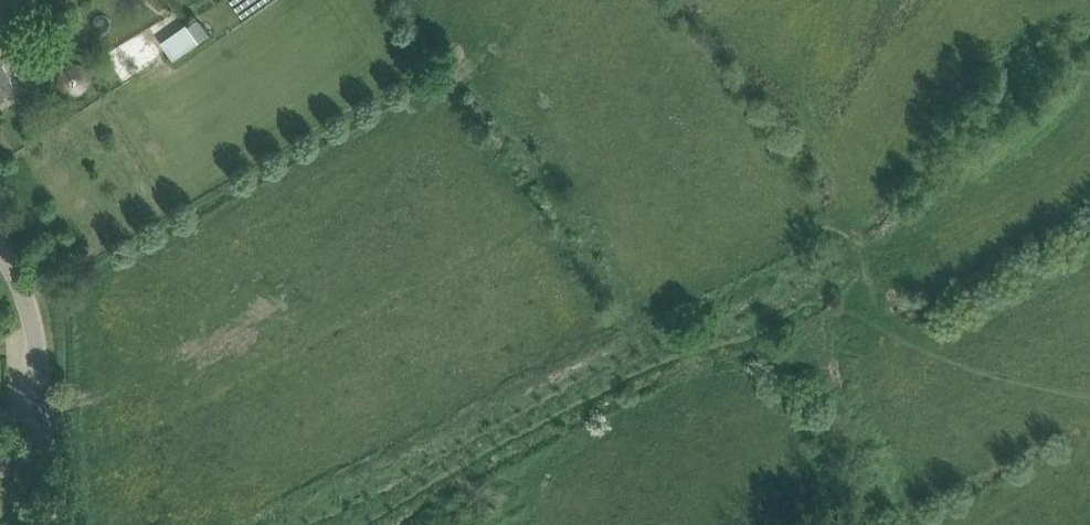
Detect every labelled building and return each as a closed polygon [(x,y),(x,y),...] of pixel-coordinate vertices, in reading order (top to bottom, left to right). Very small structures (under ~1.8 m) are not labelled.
[(2,100),(17,92),(0,59),(0,101),(2,100)]
